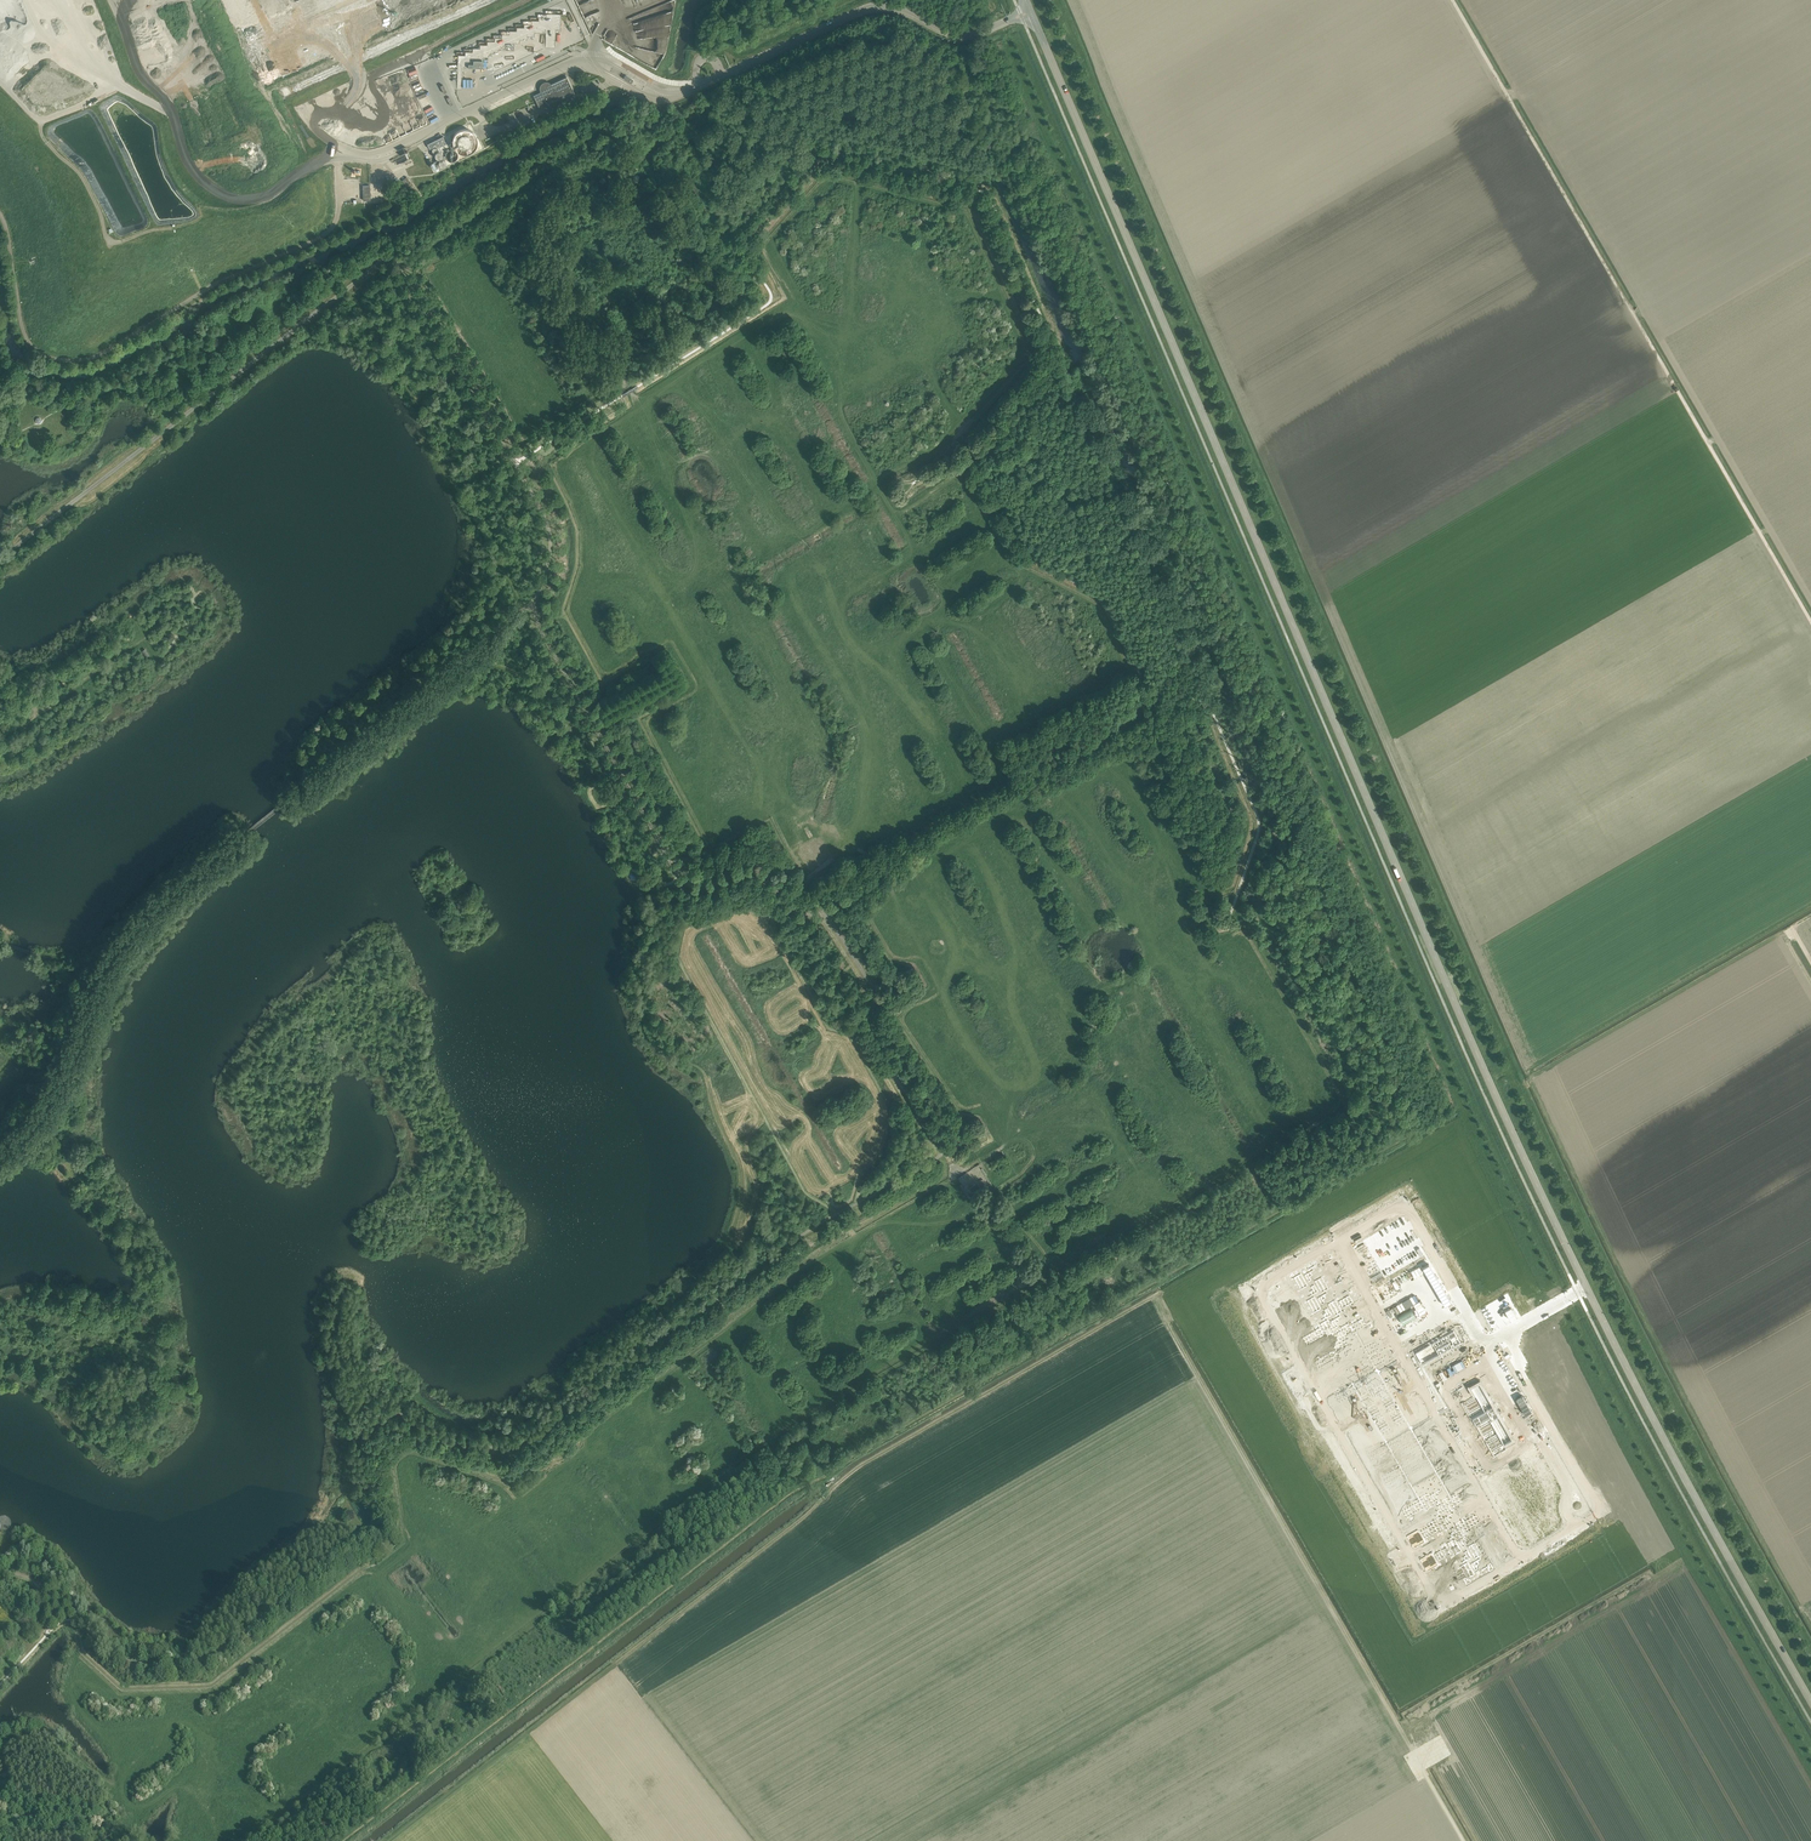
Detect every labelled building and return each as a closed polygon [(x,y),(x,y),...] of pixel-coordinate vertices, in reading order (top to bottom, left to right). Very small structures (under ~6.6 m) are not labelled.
[(626,74),(624,78),(632,82),(634,78),(626,74)] [(533,96),(538,107),(546,103),(547,104),(561,98),(562,99),(574,93),(567,77),(551,84),(550,83),(549,83),(547,82),(545,82),(543,83),(542,84),(541,85),(540,87),(540,89),(540,91),(541,92),(533,96)] [(430,149),(437,145),(445,141),(443,136),(427,144),(430,149)] [(1453,1330),(1415,1352),(1422,1364),(1439,1354),(1452,1347),(1460,1342),(1453,1330)] [(1479,1383),(1471,1387),(1484,1411),(1471,1418),(1476,1426),(1488,1418),(1503,1444),(1512,1439),(1479,1383)]
